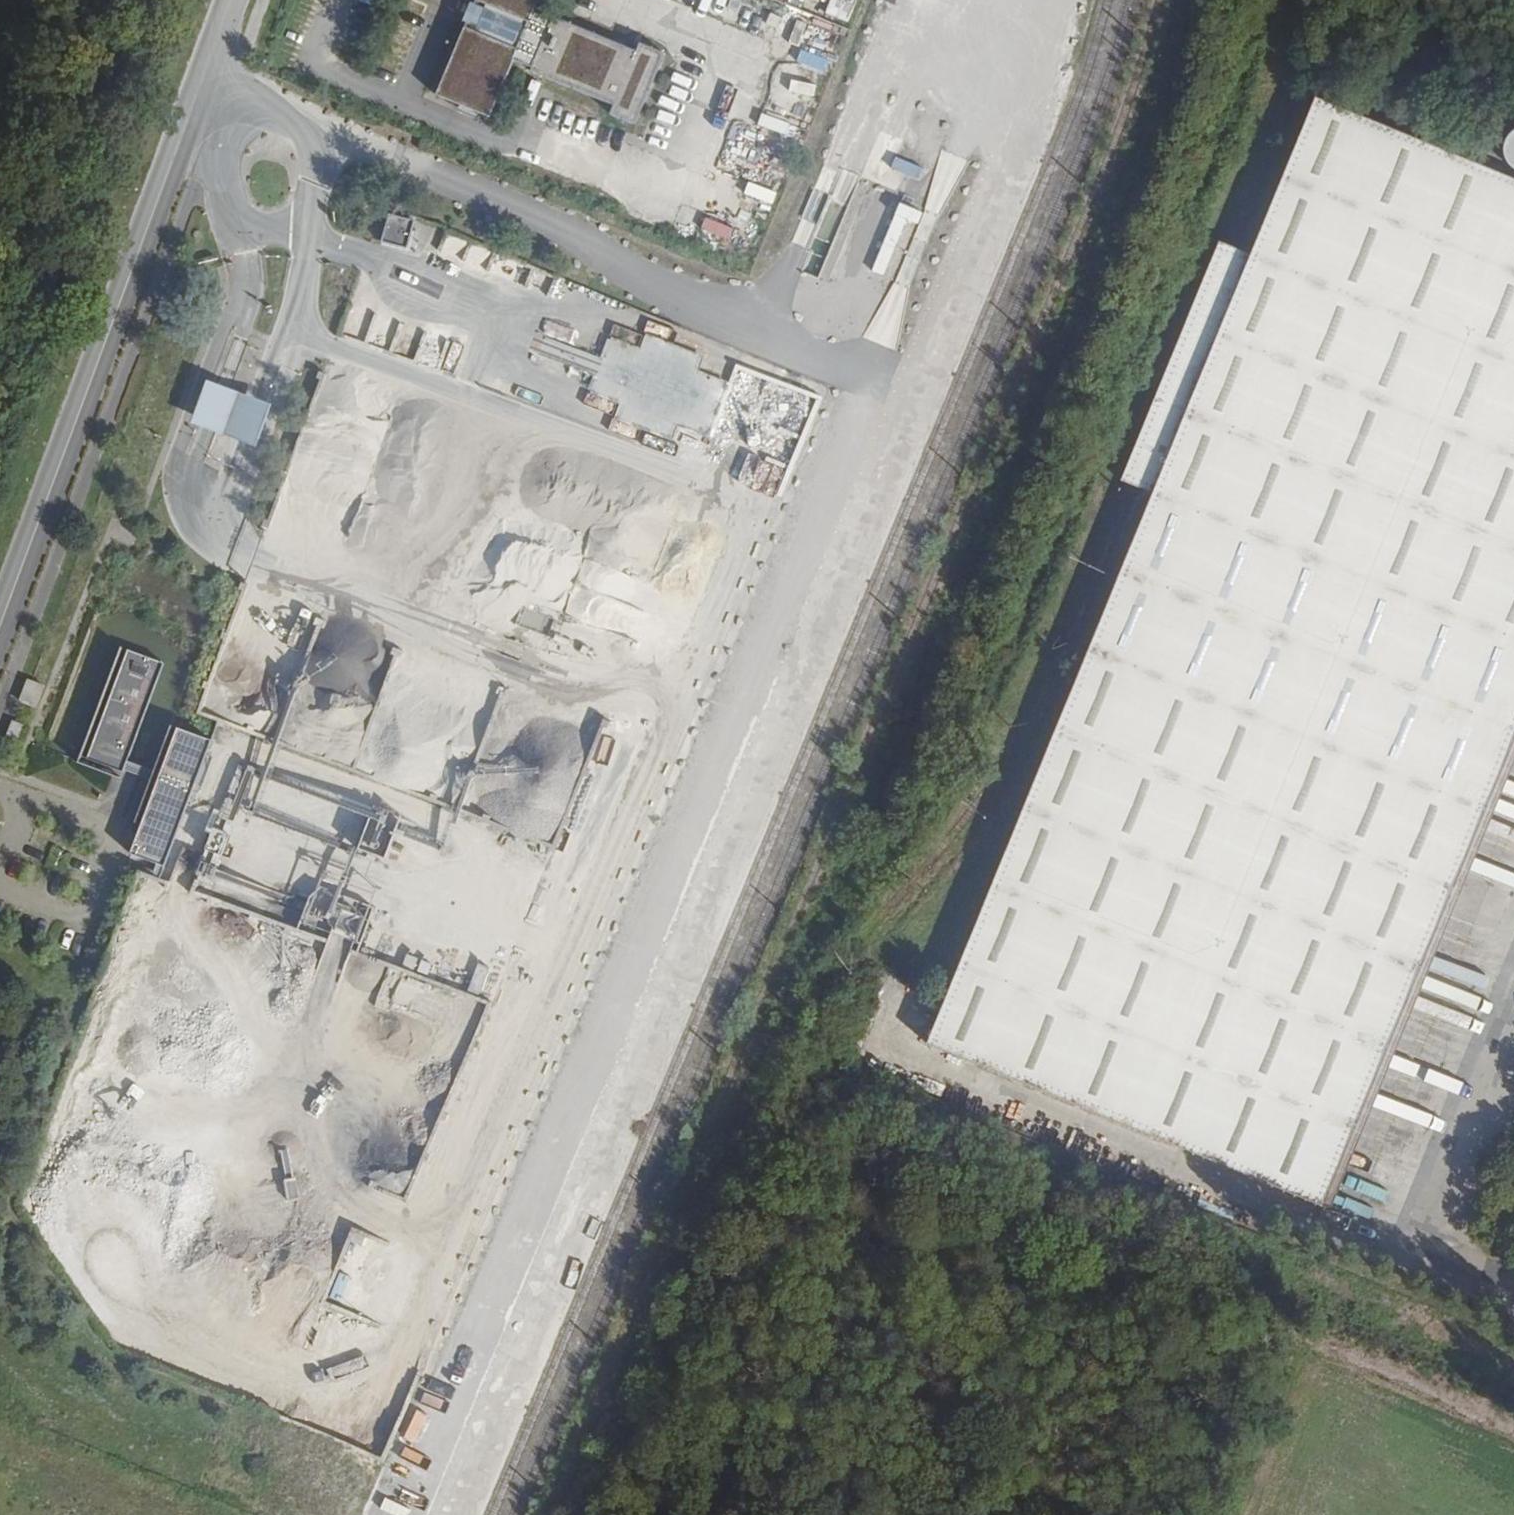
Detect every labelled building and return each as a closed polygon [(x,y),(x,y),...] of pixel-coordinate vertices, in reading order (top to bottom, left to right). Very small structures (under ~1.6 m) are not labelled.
[(427,99),(492,125),(514,70),(635,119),(659,60),(537,11),(541,0),(467,0),(427,99)] [(855,0),(828,0),(825,16),(850,21),(855,0)] [(1321,100),(1254,259),(1230,249),(1215,243),(1116,476),(1134,484),(1155,493),(925,1040),(1228,1167),(1314,1204),(1322,1185),(1513,730),(1513,180),(1321,100)] [(893,156),(889,167),(918,178),(922,166),(893,156)] [(716,201),(708,211),(726,226),(734,217),(716,201)] [(892,279),(920,212),(897,202),(869,269),(892,279)] [(699,231),(727,240),(732,226),(703,217),(699,231)] [(575,343),(580,328),(554,319),(549,334),(575,343)] [(706,443),(725,377),(697,369),(703,351),(643,334),(639,345),(606,335),(598,363),(597,363),(589,389),(617,397),(610,423),(640,431),(637,441),(667,450),(672,433),(706,443)] [(186,422),(253,444),(267,401),(201,379),(186,422)] [(370,482),(346,535),(395,556),(405,532),(388,525),(395,507),(417,517),(422,504),(370,482)] [(85,753),(118,766),(122,756),(136,716),(158,658),(125,646),(85,753)] [(41,691),(27,686),(19,705),(34,710),(41,691)] [(7,747),(6,750),(17,753),(25,732),(11,726),(4,745),(7,747)] [(144,818),(161,771),(122,756),(118,766),(104,803),(144,818)] [(368,816),(355,844),(376,854),(389,825),(368,816)] [(218,860),(229,829),(212,823),(201,854),(218,860)] [(472,963),(469,990),(483,991),(486,965),(472,963)] [(342,1302),(351,1277),(338,1272),(329,1298),(342,1302)]
